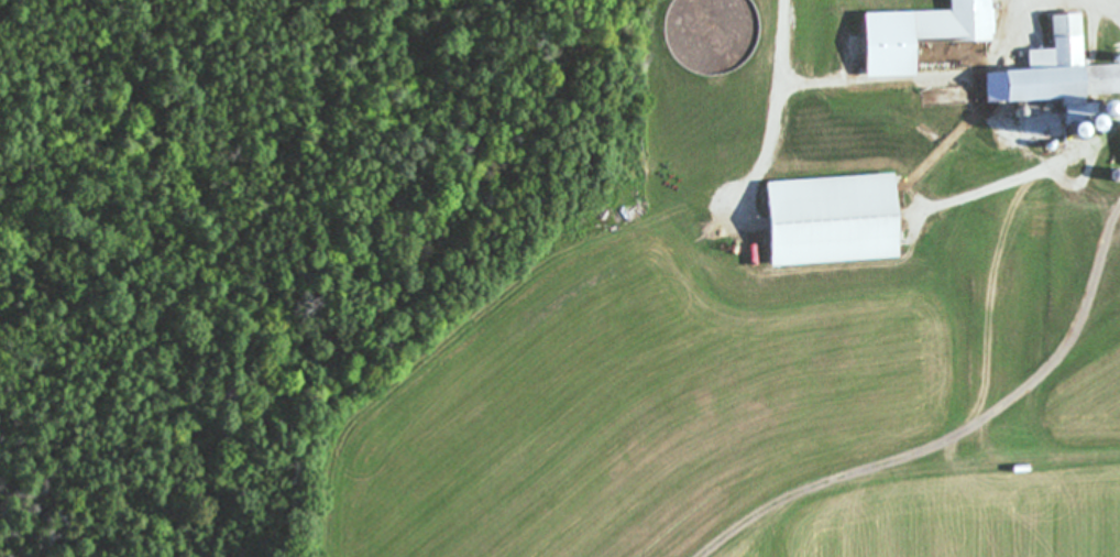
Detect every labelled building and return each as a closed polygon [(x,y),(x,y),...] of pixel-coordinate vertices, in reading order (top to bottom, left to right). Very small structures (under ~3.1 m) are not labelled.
[(855,14),(856,79),(906,78),(905,42),(990,40),(989,0),(942,0),(942,12),(855,14)] [(1074,37),(1080,37),(1078,14),(1044,16),(1045,50),(1022,51),(1023,71),(978,73),(980,105),(1060,100),(1061,121),(1076,120),(1075,107),(1074,95),(1119,93),(1119,65),(1076,67),(1074,37)] [(761,267),(888,260),(884,176),(757,182),(761,267)]
